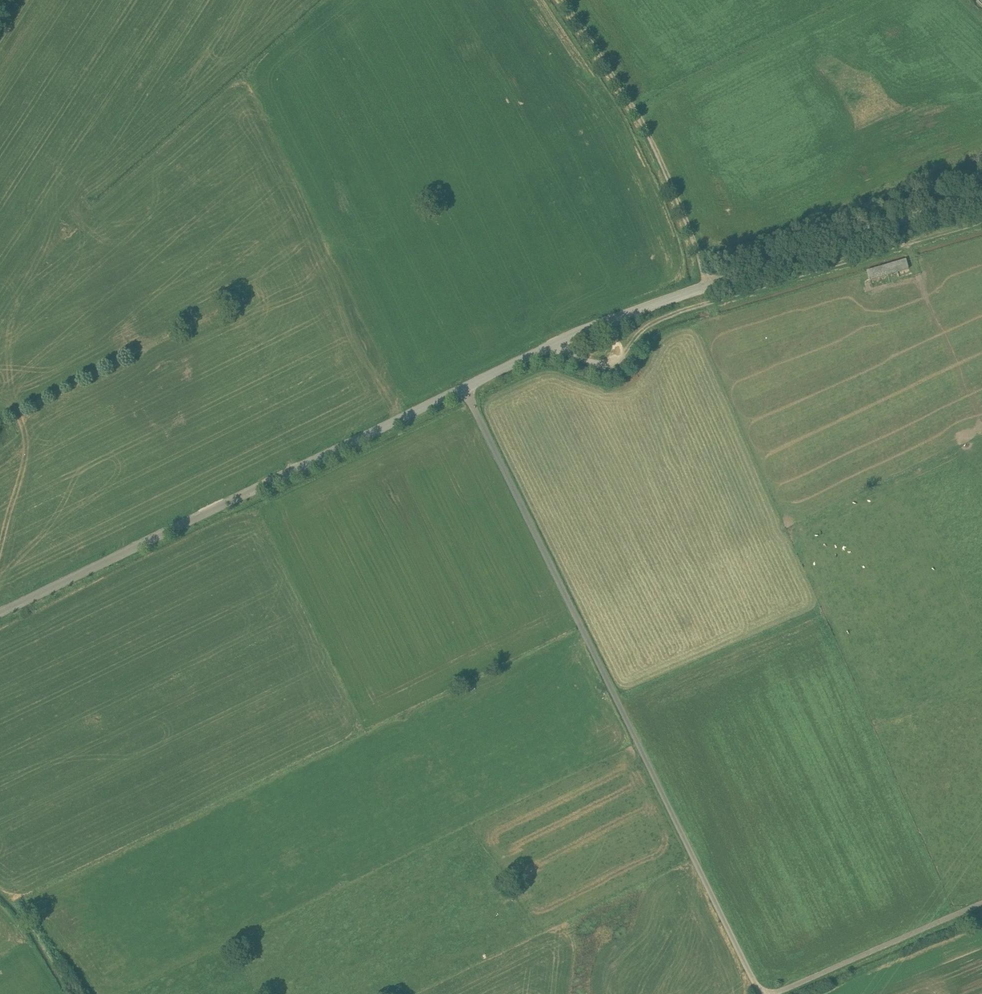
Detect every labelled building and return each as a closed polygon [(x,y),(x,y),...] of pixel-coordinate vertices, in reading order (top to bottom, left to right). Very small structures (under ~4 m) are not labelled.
[(906,258),(866,269),(869,279),(909,268),(906,258)]
